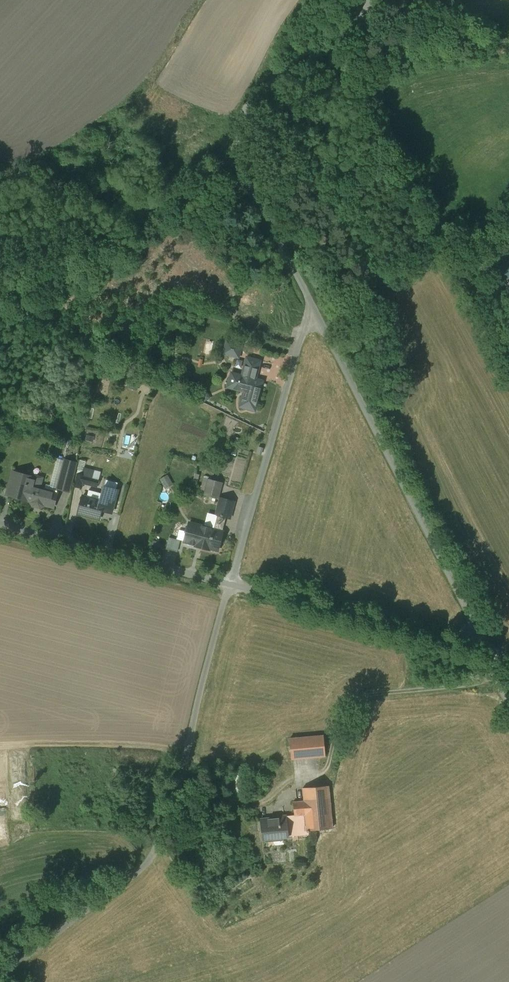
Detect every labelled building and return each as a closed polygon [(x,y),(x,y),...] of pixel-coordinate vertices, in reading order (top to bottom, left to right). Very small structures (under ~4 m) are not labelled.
[(207,353),(208,348),(213,349),(214,339),(202,338),(201,352),(207,353)] [(243,348),(228,343),(224,355),(240,360),(243,348)] [(265,362),(247,357),(242,374),(234,372),(229,388),(245,393),(240,409),(256,414),(265,383),(259,381),(265,362)] [(79,464),(65,461),(58,491),(71,494),(79,464)] [(98,490),(102,474),(87,470),(84,478),(78,476),(74,488),(82,490),(83,486),(98,490)] [(36,477),(13,471),(6,498),(30,505),(29,508),(44,513),(45,508),(54,511),(58,496),(33,489),(36,477)] [(163,479),(168,488),(176,484),(171,475),(163,479)] [(203,488),(209,490),(208,494),(222,498),(227,482),(206,476),(203,488)] [(111,516),(117,494),(101,489),(98,500),(84,496),(78,516),(101,523),(103,514),(111,516)] [(231,517),(235,500),(223,497),(218,514),(231,517)] [(223,532),(189,523),(185,541),(218,550),(223,532)] [(324,737),(290,740),(292,762),(326,759),(324,737)] [(332,787),(303,790),(305,805),(295,806),(297,819),(289,820),(291,837),(337,832),(332,787)] [(262,817),(264,846),(291,844),(291,837),(289,820),(289,815),(262,817)]
